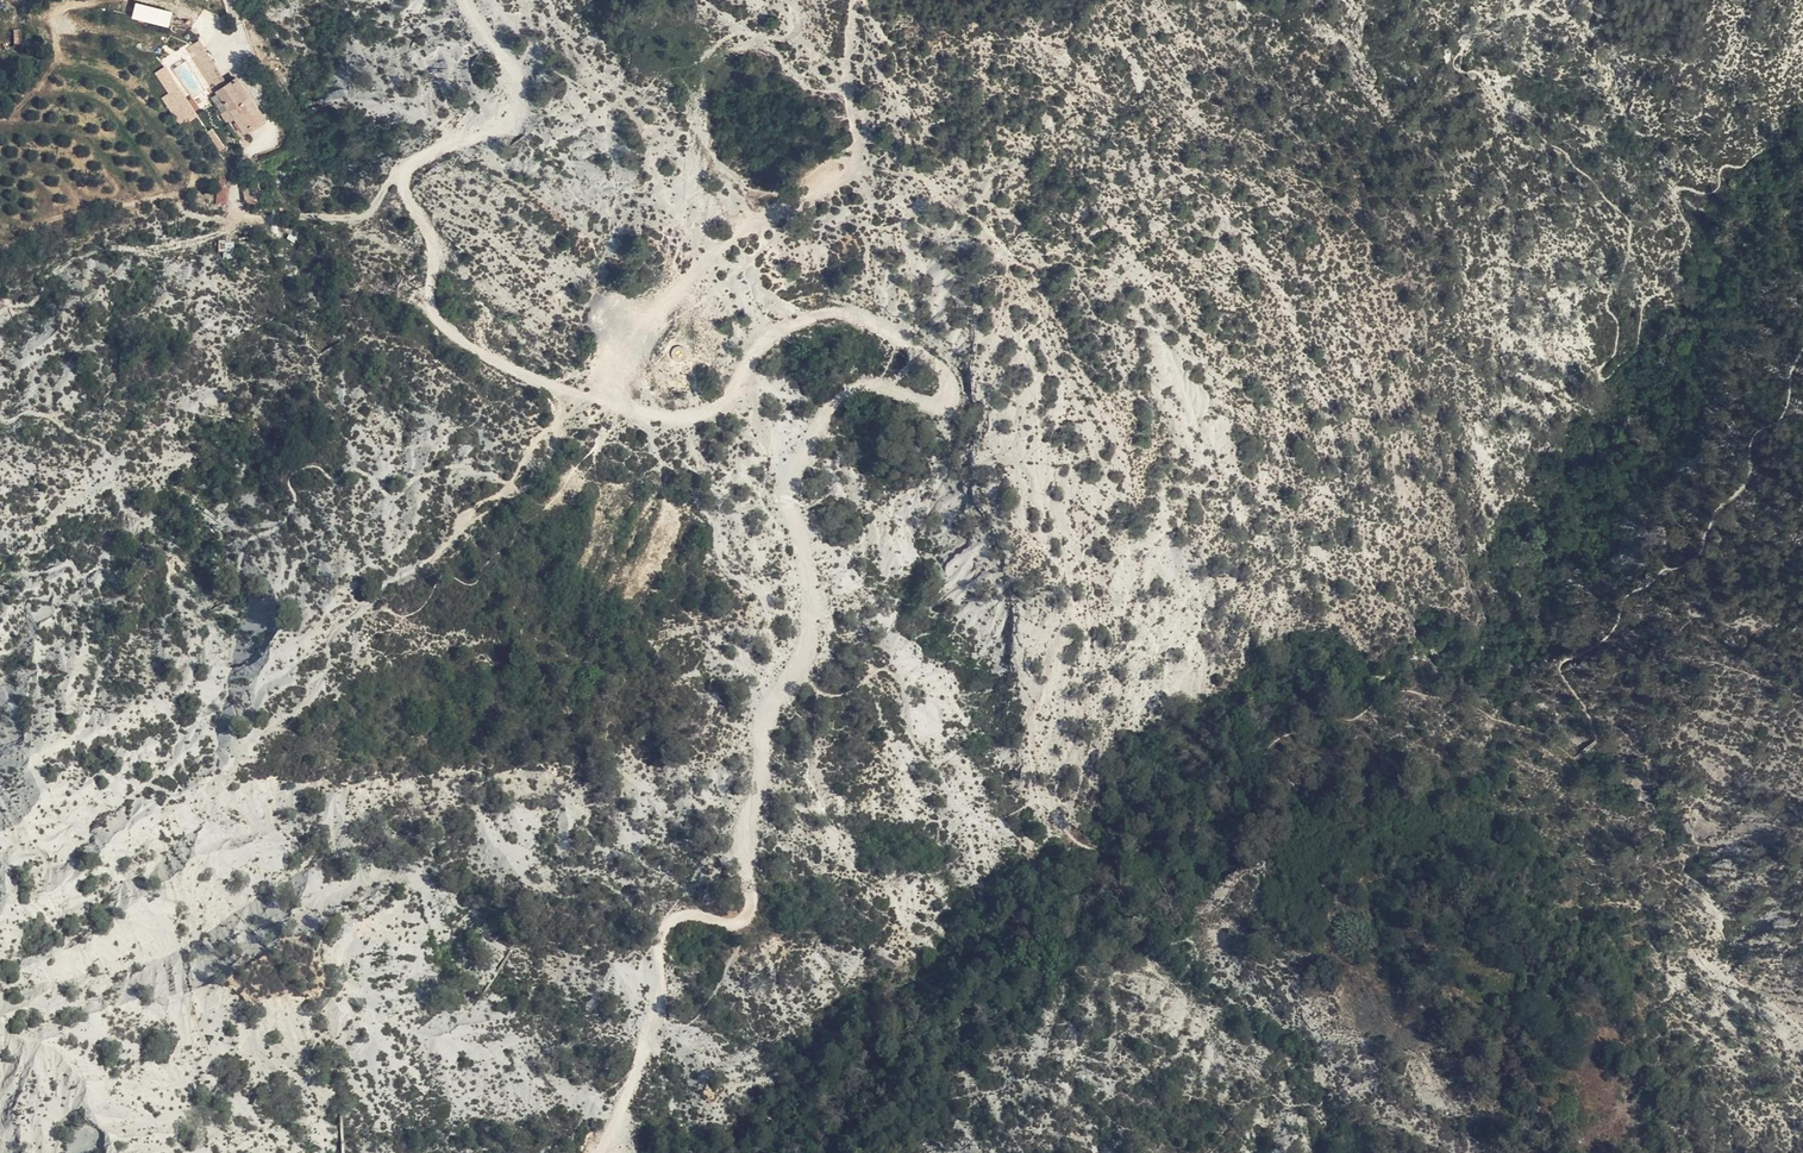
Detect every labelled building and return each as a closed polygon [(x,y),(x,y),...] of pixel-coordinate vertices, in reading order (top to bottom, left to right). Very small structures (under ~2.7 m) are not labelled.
[(135,2),(131,18),(168,28),(172,12),(135,2)] [(270,117),(240,72),(231,80),(199,38),(186,46),(215,90),(211,94),(246,143),(270,117)] [(217,204),(227,204),(227,186),(217,185),(217,204)] [(233,252),(234,241),(218,240),(217,251),(233,252)] [(678,361),(686,353),(677,345),(670,353),(678,361)]
